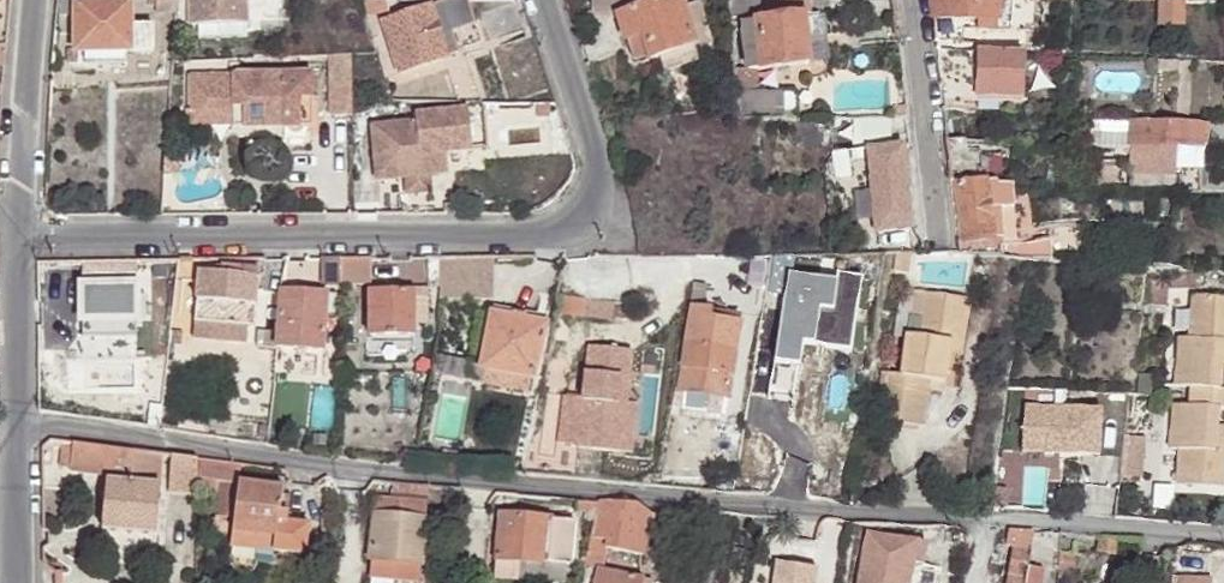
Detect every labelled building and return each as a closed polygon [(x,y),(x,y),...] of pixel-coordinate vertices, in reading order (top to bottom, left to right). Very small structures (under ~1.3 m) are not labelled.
[(75,6),(75,48),(67,47),(66,63),(122,66),(122,52),(151,55),(153,29),(130,29),(131,5),(127,4),(127,0),(90,0),(90,5),(75,6)] [(246,3),(246,0),(188,0),(188,24),(197,25),(245,24),(246,3)] [(621,0),(594,0),(602,23),(618,18),(626,15),(621,0)] [(645,8),(626,15),(618,18),(625,41),(644,39),(647,47),(652,59),(670,55),(695,49),(679,0),(675,0),(645,8)] [(644,0),(621,0),(626,15),(645,8),(644,0)] [(695,49),(696,54),(713,49),(698,4),(690,6),(686,0),(679,0),(695,49)] [(756,0),(726,0),(726,14),(756,12),(756,0)] [(801,16),(808,15),(807,0),(778,0),(780,19),(801,16)] [(933,18),(997,22),(999,0),(931,0),(933,18)] [(934,33),(1010,38),(1013,0),(999,0),(997,22),(933,18),(934,33)] [(1153,0),(1144,0),(1143,57),(1174,57),(1176,1),(1155,0),(1153,0)] [(256,24),(256,2),(246,3),(245,24),(256,24)] [(386,2),(363,2),(366,18),(389,13),(386,2)] [(521,33),(530,31),(521,4),(514,7),(521,33)] [(440,7),(429,11),(445,61),(455,56),(440,7)] [(488,43),(521,33),(514,7),(481,16),(488,43)] [(445,61),(429,11),(382,27),(399,76),(445,61)] [(751,56),(751,70),(806,63),(801,16),(780,19),(742,22),(745,58),(751,56)] [(244,40),(245,24),(197,25),(197,39),(244,40)] [(644,39),(625,41),(632,62),(644,57),(642,49),(647,47),(644,39)] [(939,91),(958,92),(975,93),(978,50),(936,48),(939,91)] [(695,49),(670,55),(676,74),(699,67),(696,54),(695,49)] [(978,50),(975,93),(1020,95),(1022,52),(978,50)] [(1174,61),(1153,60),(1153,74),(1173,76),(1174,61)] [(450,67),(467,104),(479,104),(474,93),(479,92),(464,61),(450,67)] [(190,128),(230,129),(232,82),(232,77),(191,76),(190,128)] [(232,82),(230,129),(312,131),(313,79),(232,77),(232,82)] [(939,91),(941,101),(957,102),(958,92),(939,91)] [(733,93),(736,119),(777,119),(776,92),(733,93)] [(893,117),(906,116),(905,102),(891,104),(893,117)] [(537,139),(535,103),(489,105),(491,142),(537,139)] [(472,151),(469,111),(417,113),(417,121),(373,125),(377,180),(409,178),(435,176),(448,175),(447,154),(472,151)] [(1204,123),(1128,120),(1127,144),(1172,145),(1203,147),(1204,123)] [(902,143),(866,146),(873,230),(909,227),(902,143)] [(1172,145),(1127,144),(1126,167),(1172,168),(1172,145)] [(861,149),(833,151),(835,177),(862,175),(861,149)] [(435,176),(409,178),(410,192),(435,190),(435,176)] [(984,177),(954,181),(962,241),(989,239),(988,227),(988,180),(984,177)] [(988,180),(988,227),(1000,225),(996,181),(988,180)] [(430,272),(429,257),(386,259),(387,264),(369,265),(370,282),(386,283),(385,291),(415,292),(430,291),(430,272)] [(439,272),(438,257),(429,257),(430,272),(439,272)] [(438,295),(483,294),(486,280),(491,279),(491,257),(438,257),(439,272),(438,295)] [(262,287),(282,289),(286,259),(266,259),(263,279),(262,287)] [(342,259),(327,259),(325,284),(341,284),(342,259)] [(370,259),(342,259),(341,284),(345,285),(369,284),(369,291),(385,291),(386,283),(370,282),(369,265),(387,264),(386,259),(370,259)] [(247,271),(247,261),(203,260),(202,271),(223,274),(222,269),(247,271)] [(151,283),(174,282),(177,261),(135,261),(136,268),(136,275),(136,283),(151,283)] [(37,263),(39,286),(80,284),(80,275),(81,268),(81,262),(37,263)] [(257,272),(247,271),(222,269),(223,274),(202,271),(197,271),(195,302),(253,307),(256,278),(257,272)] [(80,275),(80,284),(81,322),(135,322),(135,299),(136,283),(136,275),(80,275)] [(256,278),(253,307),(260,308),(262,287),(263,279),(256,278)] [(149,326),(169,327),(174,282),(151,283),(149,326)] [(704,288),(693,286),(689,306),(692,307),(701,310),(704,288)] [(338,296),(282,289),(275,344),(331,349),(338,296)] [(950,340),(961,343),(970,297),(925,289),(916,332),(906,330),(898,371),(881,368),(871,416),(916,424),(926,377),(943,380),(948,354),(950,340)] [(415,338),(415,292),(385,291),(369,291),(369,338),(415,338)] [(1190,293),(1187,336),(1176,335),(1172,384),(1189,385),(1218,387),(1218,365),(1220,339),(1223,339),(1223,295),(1190,293)] [(560,295),(557,311),(581,314),(583,298),(560,295)] [(145,300),(135,299),(135,322),(144,322),(145,300)] [(253,307),(195,302),(196,318),(252,323),(253,307)] [(689,306),(673,389),(679,389),(682,368),(686,346),(692,307),(689,306)] [(701,310),(692,307),(686,346),(731,353),(736,323),(709,320),(710,310),(701,310)] [(544,326),(493,315),(482,368),(535,378),(544,326)] [(135,322),(81,322),(81,341),(135,341),(135,322)] [(959,357),(961,343),(950,340),(948,354),(959,357)] [(686,346),(682,368),(726,375),(731,353),(686,346)] [(575,449),(618,455),(625,407),(629,379),(633,353),(590,347),(582,399),(563,396),(557,444),(576,446),(575,449)] [(682,368),(679,389),(683,390),(723,398),(726,375),(682,368)] [(1189,385),(1188,403),(1171,403),(1168,448),(1179,448),(1177,484),(1222,487),(1223,453),(1223,451),(1213,450),(1215,425),(1216,405),(1223,405),(1223,388),(1218,387),(1189,385)] [(723,398),(683,390),(680,408),(721,414),(723,398)] [(1023,406),(1020,451),(1097,455),(1099,409),(1023,406)] [(636,408),(625,407),(618,455),(629,457),(636,408)] [(1223,451),(1223,426),(1215,425),(1213,450),(1223,451)] [(1144,434),(1122,431),(1119,472),(1140,474),(1144,434)] [(132,450),(72,443),(68,469),(105,474),(105,482),(128,483),(132,450)] [(195,458),(170,455),(168,475),(186,477),(186,484),(194,485),(195,458)] [(239,463),(195,458),(194,485),(194,492),(215,493),(212,513),(231,515),(236,480),(239,463)] [(168,498),(194,500),(194,492),(194,485),(186,484),(186,477),(168,475),(168,498)] [(281,487),(236,480),(231,515),(228,537),(272,543),(271,547),(302,552),(306,523),(283,519),(287,493),(280,492),(281,487)] [(426,483),(393,481),(392,490),(425,492),(426,483)] [(128,483),(105,482),(101,529),(155,533),(157,485),(128,483)] [(415,580),(424,501),(398,498),(397,500),(371,497),(370,512),(373,512),(368,557),(390,559),(389,577),(415,580)] [(650,513),(635,502),(598,498),(597,503),(594,517),(590,536),(606,540),(605,549),(641,556),(650,513)] [(575,514),(594,517),(597,503),(576,502),(575,514)] [(502,513),(497,557),(521,559),(547,562),(552,517),(502,513)] [(574,519),(552,517),(547,562),(570,565),(574,519)] [(1030,530),(1006,527),(1002,544),(1010,544),(1027,546),(1030,530)] [(1117,534),(1099,533),(1097,549),(1116,551),(1117,534)] [(846,577),(858,579),(857,582),(921,582),(925,564),(933,565),(936,544),(866,534),(863,553),(851,550),(846,577)] [(590,536),(584,564),(595,567),(601,568),(605,549),(606,540),(590,536)] [(1027,546),(1010,544),(1005,582),(1041,582),(1042,576),(1026,574),(1029,546),(1027,546)] [(1071,554),(1059,553),(1058,574),(1071,575),(1071,554)] [(390,559),(368,557),(366,575),(389,577),(390,559)] [(521,559),(497,557),(494,577),(519,580),(521,559)] [(818,570),(775,562),(772,582),(773,582),(816,582),(818,570)] [(580,582),(592,582),(595,567),(584,564),(580,582)] [(592,582),(641,582),(642,578),(601,568),(595,567),(592,582)]
